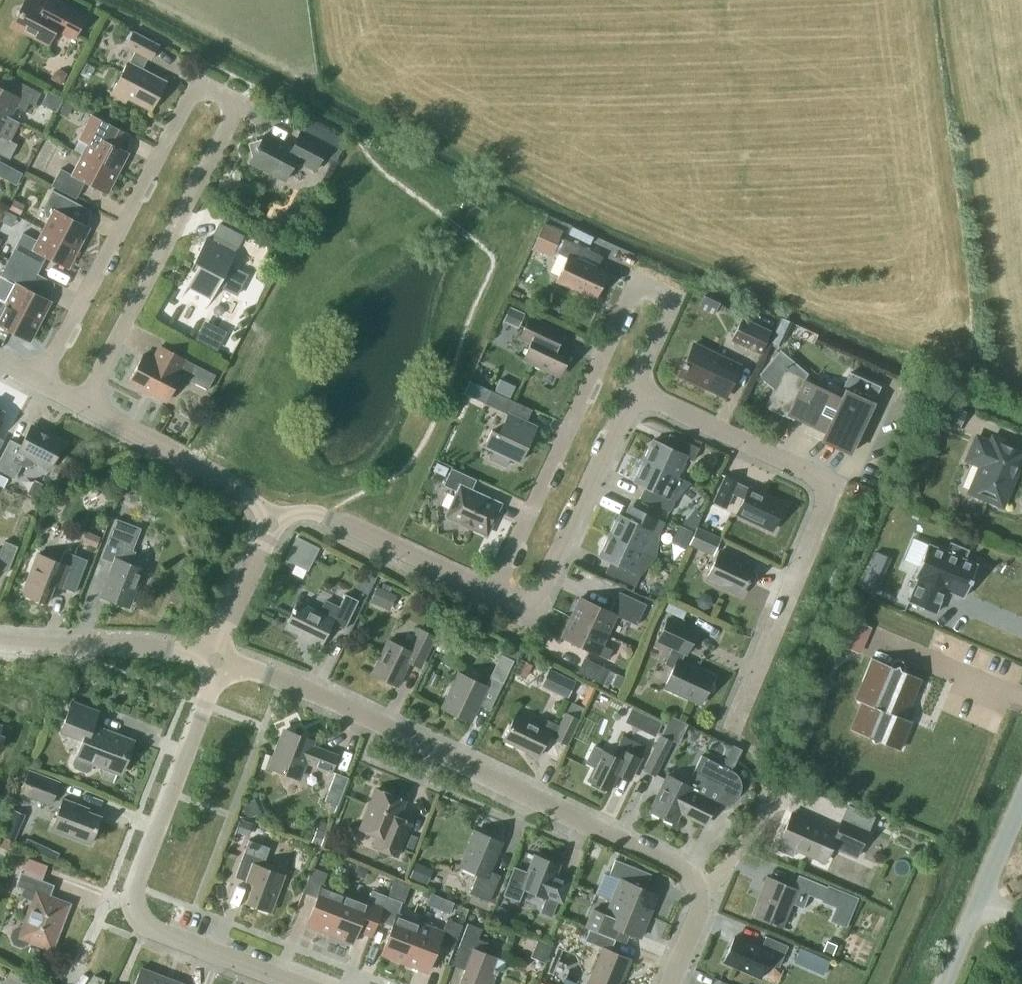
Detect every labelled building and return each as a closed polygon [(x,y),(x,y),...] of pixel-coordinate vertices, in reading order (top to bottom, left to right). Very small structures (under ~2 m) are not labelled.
[(12,26),(48,45),(56,29),(74,38),(86,17),(54,0),(47,0),(43,8),(28,0),(26,0),(12,26)] [(128,98),(151,110),(166,82),(142,69),(148,58),(151,59),(158,45),(134,32),(126,46),(135,51),(129,62),(128,62),(110,96),(125,104),(128,98)] [(51,79),(62,84),(68,73),(61,70),(54,71),(51,79)] [(41,93),(20,82),(14,94),(0,87),(0,112),(10,117),(15,106),(25,111),(29,102),(35,105),(41,93)] [(43,99),(69,107),(73,92),(48,84),(43,99)] [(10,117),(0,112),(0,153),(10,158),(17,144),(10,140),(19,122),(10,117)] [(128,153),(122,150),(129,135),(91,115),(79,139),(88,143),(82,155),(118,173),(128,153)] [(315,171),(323,155),(335,161),(346,141),(327,130),(321,141),(302,131),(293,148),(266,134),(262,140),(266,143),(264,146),(262,147),(261,146),(256,147),(257,149),(251,150),(253,157),(250,163),(284,181),(295,160),(315,171)] [(107,193),(118,173),(82,155),(72,174),(60,168),(52,185),(76,198),(85,182),(107,193)] [(4,177),(9,167),(0,162),(0,175),(4,177)] [(89,228),(69,217),(77,203),(52,190),(43,208),(45,216),(49,218),(43,229),(79,248),(89,228)] [(25,205),(14,199),(9,209),(20,215),(25,205)] [(544,223),(535,242),(554,251),(563,232),(544,223)] [(247,275),(229,265),(235,253),(234,253),(243,236),(219,224),(218,225),(220,225),(211,241),(206,238),(193,262),(198,264),(181,297),(182,297),(188,286),(211,298),(205,309),(206,309),(219,285),(237,295),(247,275)] [(68,268),(79,248),(43,229),(37,240),(23,233),(9,259),(38,273),(46,256),(68,268)] [(556,280),(595,298),(606,274),(596,269),(602,256),(564,238),(557,252),(567,257),(556,280)] [(38,273),(9,259),(0,276),(0,300),(40,321),(51,301),(29,290),(38,273)] [(720,302),(704,295),(698,307),(714,315),(720,302)] [(40,321),(0,300),(0,326),(30,341),(40,321)] [(525,313),(510,306),(503,321),(518,328),(525,313)] [(207,313),(200,328),(223,338),(229,322),(207,313)] [(523,329),(519,338),(530,343),(523,359),(559,375),(571,351),(558,345),(564,332),(551,326),(529,316),(523,329)] [(771,330),(741,316),(730,340),(760,354),(771,330)] [(724,397),(739,365),(694,344),(685,363),(684,363),(683,367),(679,376),(724,397)] [(129,381),(167,400),(180,375),(208,390),(215,375),(160,346),(153,360),(143,354),(129,381)] [(813,381),(806,377),(808,373),(780,349),(759,373),(775,388),(766,407),(793,420),(794,419),(793,418),(794,417),(809,424),(806,431),(805,431),(805,432),(850,453),(881,386),(851,372),(844,388),(828,381),(828,383),(825,390),(812,384),(812,382),(813,382),(813,381)] [(500,378),(495,390),(510,397),(515,385),(500,378)] [(488,396),(485,403),(505,413),(511,399),(491,390),(488,396)] [(966,412),(944,403),(936,420),(959,429),(966,412)] [(491,429),(483,445),(494,451),(490,460),(505,466),(509,457),(519,462),(531,437),(536,426),(530,423),(526,422),(509,413),(508,415),(499,433),(491,429)] [(63,443),(31,426),(21,445),(10,439),(0,458),(0,470),(15,478),(22,465),(25,466),(33,465),(35,462),(49,470),(63,443)] [(677,476),(686,456),(694,459),(699,448),(669,434),(664,445),(653,440),(643,461),(677,476)] [(1021,458),(1021,449),(993,437),(990,442),(977,437),(967,459),(981,465),(969,492),(1002,505),(1021,458)] [(691,482),(677,476),(643,461),(634,482),(645,487),(640,498),(670,512),(675,501),(691,482)] [(139,462),(132,478),(140,482),(148,467),(139,462)] [(437,462),(433,471),(445,476),(445,474),(448,468),(437,462)] [(447,516),(486,534),(500,504),(471,491),(476,480),(452,468),(444,485),(458,491),(447,516)] [(5,489),(10,479),(0,474),(0,486),(5,489)] [(748,489),(737,483),(738,482),(725,476),(713,501),(726,507),(733,492),(744,497),(737,514),(771,530),(775,522),(778,522),(782,514),(780,511),(784,503),(749,487),(748,489)] [(53,491),(47,503),(55,507),(62,504),(65,496),(53,491)] [(657,543),(656,542),(665,522),(635,508),(630,519),(619,514),(609,535),(655,557),(655,556),(657,543)] [(140,582),(145,569),(130,563),(135,551),(129,549),(138,527),(116,519),(101,557),(114,562),(102,593),(129,603),(138,581),(140,582)] [(673,542),(685,548),(692,531),(680,525),(673,542)] [(722,538),(697,526),(689,544),(714,556),(722,538)] [(198,541),(193,529),(183,533),(187,545),(198,541)] [(100,536),(86,530),(82,542),(96,547),(100,536)] [(646,567),(655,557),(609,535),(599,556),(610,561),(605,572),(635,586),(644,566),(646,567)] [(298,537),(286,558),(309,570),(319,548),(298,537)] [(912,538),(903,559),(919,565),(914,576),(918,578),(908,602),(935,613),(945,589),(964,597),(977,564),(964,559),(967,551),(950,544),(947,552),(928,544),(912,538)] [(18,546),(4,540),(0,551),(0,568),(8,571),(18,546)] [(60,586),(75,592),(87,560),(64,550),(59,562),(37,553),(21,593),(46,602),(56,578),(62,580),(60,586)] [(753,567),(719,552),(707,578),(741,593),(746,583),(750,582),(748,578),(750,573),(754,571),(753,567)] [(881,584),(866,577),(861,588),(872,593),(877,594),(881,584)] [(397,595),(377,586),(370,601),(390,610),(397,595)] [(571,617),(607,634),(616,614),(637,624),(647,604),(619,591),(610,611),(580,597),(571,617)] [(344,629),(358,600),(345,594),(339,607),(326,600),(320,612),(297,601),(285,627),(308,638),(306,641),(320,648),(332,623),(344,629)] [(602,645),(607,634),(571,617),(562,637),(608,659),(612,649),(602,645)] [(687,653),(697,631),(668,618),(658,639),(673,646),(665,664),(673,668),(664,686),(701,703),(713,676),(681,661),(685,652),(687,653)] [(872,627),(849,618),(838,645),(861,654),(872,627)] [(372,673),(383,678),(381,681),(393,687),(394,684),(397,685),(409,662),(420,667),(435,636),(419,628),(408,649),(388,640),(372,673)] [(448,651),(456,635),(446,630),(438,646),(448,651)] [(518,653),(525,643),(513,635),(506,645),(518,653)] [(514,660),(501,653),(486,685),(460,673),(443,708),(469,720),(477,704),(490,710),(514,660)] [(610,669),(584,657),(577,672),(603,684),(610,669)] [(890,665),(872,658),(855,699),(862,702),(851,729),(871,738),(873,743),(878,741),(899,749),(911,721),(904,718),(921,678),(903,671),(904,670),(904,668),(904,667),(903,665),(903,664),(902,663),(901,662),(900,662),(898,661),(897,661),(895,661),(893,662),(891,663),(890,665)] [(550,669),(541,686),(568,699),(576,682),(550,669)] [(118,772),(130,740),(93,726),(98,713),(71,703),(60,731),(86,741),(81,754),(81,753),(76,756),(73,764),(75,768),(86,772),(90,770),(93,762),(118,772)] [(566,744),(578,719),(566,713),(559,725),(547,719),(543,727),(515,714),(503,739),(538,756),(550,732),(555,734),(553,738),(566,744)] [(652,717),(645,731),(655,736),(656,736),(658,732),(662,722),(652,717)] [(331,772),(337,755),(311,745),(313,741),(284,730),(270,767),(299,778),(305,761),(331,772)] [(654,775),(672,740),(661,734),(643,770),(654,775)] [(630,780),(634,772),(646,747),(622,735),(613,755),(602,750),(600,754),(595,751),(591,752),(587,760),(589,764),(594,766),(588,780),(592,782),(591,784),(604,790),(605,788),(609,791),(618,774),(630,780)] [(732,770),(731,770),(701,755),(687,785),(667,775),(649,810),(675,823),(680,812),(704,824),(715,802),(717,803),(719,803),(722,803),(724,803),(726,803),(729,802),(731,800),(732,800),(734,799),(736,796),(737,795),(738,793),(739,791),(739,788),(740,787),(740,786),(740,784),(739,782),(739,780),(738,778),(737,776),(736,774),(735,773),(734,772),(732,770)] [(51,805),(60,781),(29,769),(19,793),(51,805)] [(348,777),(335,772),(324,801),(338,806),(348,777)] [(376,789),(360,828),(377,835),(372,846),(397,856),(408,830),(411,822),(399,816),(405,801),(376,789)] [(91,843),(101,816),(87,811),(88,808),(63,798),(51,828),(91,843)] [(9,837),(20,812),(13,809),(2,835),(9,837)] [(780,840),(776,849),(793,856),(796,848),(825,861),(831,848),(835,838),(860,848),(867,831),(842,820),(836,834),(791,814),(780,840)] [(241,818),(236,831),(248,835),(253,823),(241,818)] [(321,845),(326,831),(317,828),(312,841),(321,845)] [(489,871),(501,841),(476,830),(461,866),(478,873),(469,893),(489,901),(500,875),(489,871)] [(270,911),(284,875),(262,867),(270,847),(249,839),(235,876),(247,881),(249,876),(255,878),(247,902),(270,911)] [(523,888),(546,897),(540,912),(552,917),(558,901),(562,903),(571,880),(555,874),(559,864),(535,855),(527,873),(514,868),(504,894),(518,900),(523,888)] [(611,900),(649,915),(658,894),(635,885),(642,870),(615,859),(609,875),(620,879),(611,900)] [(410,878),(427,885),(433,870),(415,863),(410,878)] [(363,878),(368,868),(358,864),(354,874),(363,878)] [(329,934),(344,894),(322,885),(327,873),(312,867),(303,892),(317,897),(306,925),(329,934)] [(29,939),(51,948),(67,905),(49,898),(54,885),(21,872),(16,886),(37,893),(24,927),(20,926),(13,929),(11,936),(14,943),(21,946),(28,943),(29,939)] [(823,900),(828,887),(798,874),(793,887),(767,877),(761,891),(765,893),(755,916),(782,927),(791,903),(803,908),(809,894),(823,900)] [(823,900),(822,902),(835,908),(841,891),(829,886),(828,887),(823,900)] [(377,920),(387,896),(372,890),(367,903),(344,894),(329,934),(352,942),(356,931),(371,937),(377,920)] [(431,893),(427,904),(439,909),(444,898),(431,893)] [(402,902),(387,896),(377,920),(392,926),(381,954),(404,962),(419,923),(397,914),(402,902)] [(626,943),(630,933),(641,937),(649,915),(611,900),(606,914),(592,909),(585,926),(626,943)] [(511,911),(498,905),(493,918),(506,924),(511,911)] [(453,949),(462,925),(447,919),(442,931),(419,923),(404,962),(427,971),(438,943),(453,949)] [(458,948),(471,953),(459,983),(460,983),(491,983),(495,973),(496,974),(498,970),(502,972),(506,960),(484,952),(488,942),(478,938),(481,928),(467,923),(458,947),(458,948)] [(631,959),(611,950),(615,939),(589,928),(584,940),(602,947),(587,983),(615,983),(620,970),(626,973),(631,959)] [(779,967),(788,945),(766,936),(761,947),(735,936),(723,962),(760,978),(767,961),(779,967)] [(552,945),(537,939),(530,957),(546,963),(552,945)] [(835,944),(826,940),(822,949),(832,953),(835,944)] [(800,949),(794,964),(805,969),(807,963),(811,954),(800,949)] [(162,976),(140,967),(134,983),(159,983),(162,976)] [(105,979),(94,975),(91,983),(103,983),(105,979)] [(184,983),(162,976),(159,983),(184,983)]
